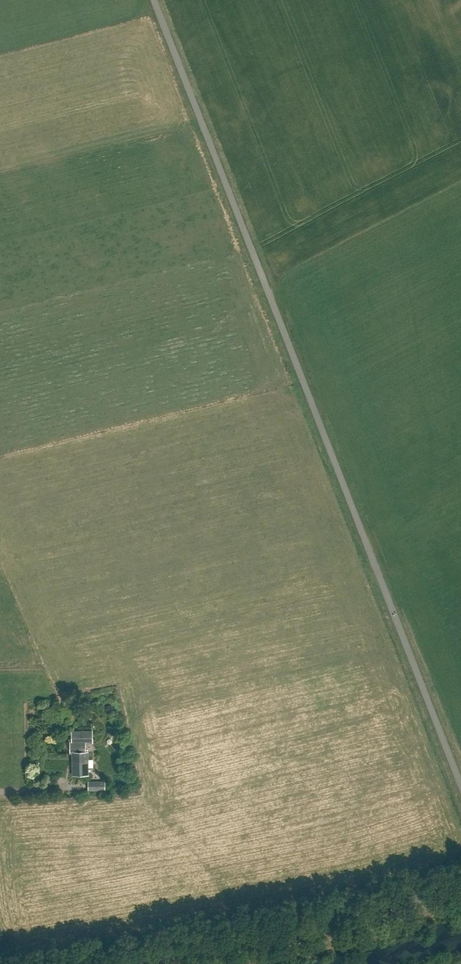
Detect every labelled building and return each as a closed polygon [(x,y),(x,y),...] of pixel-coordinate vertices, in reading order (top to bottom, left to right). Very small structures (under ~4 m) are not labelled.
[(87,752),(85,752),(85,742),(92,742),(91,731),(71,731),(71,742),(69,742),(69,752),(71,752),(72,775),(88,775),(87,752)]
